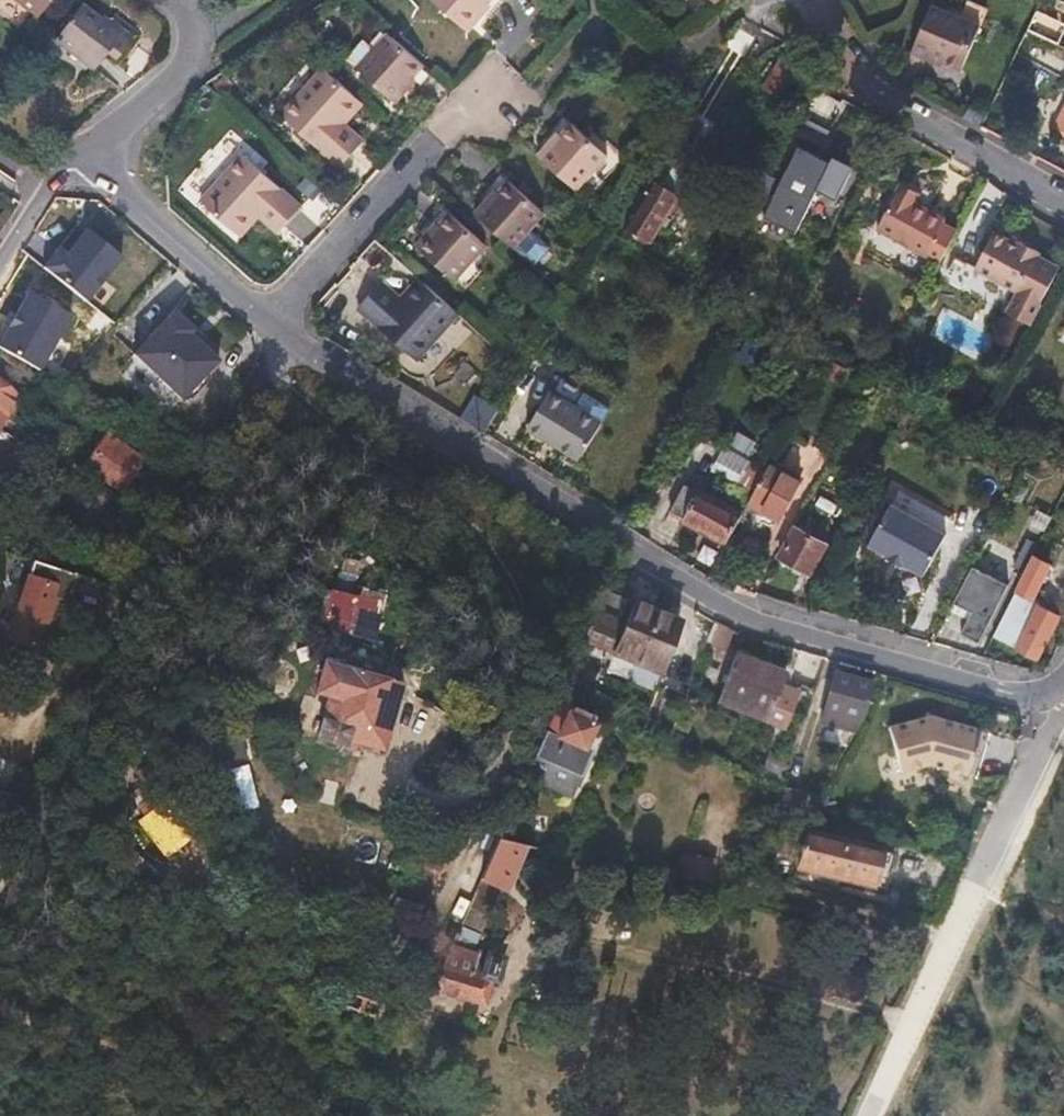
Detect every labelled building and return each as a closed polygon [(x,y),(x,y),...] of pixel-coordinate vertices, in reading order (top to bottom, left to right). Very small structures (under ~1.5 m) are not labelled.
[(32,17),(44,0),(7,0),(32,17)] [(462,28),(474,15),(472,13),(484,0),(432,0),(462,28)] [(717,0),(696,0),(704,10),(717,0)] [(77,1),(53,35),(90,61),(103,43),(113,50),(129,26),(106,11),(101,18),(77,1)] [(1023,26),(1054,42),(1063,21),(1063,20),(1033,4),(1023,26)] [(917,20),(903,53),(939,69),(941,65),(966,75),(985,33),(944,15),(938,30),(917,20)] [(420,65),(385,33),(356,67),(395,103),(405,90),(402,86),(420,65)] [(738,36),(720,66),(747,84),(766,55),(738,36)] [(358,97),(321,64),(278,112),(337,164),(357,143),(335,123),(358,97)] [(958,112),(977,124),(984,110),(965,99),(958,112)] [(1063,143),(1063,115),(1058,111),(1047,135),(1063,143)] [(543,144),(532,157),(571,191),(603,155),(567,123),(547,147),(543,144)] [(839,188),(852,163),(830,152),(828,157),(814,149),(817,145),(800,136),(763,207),(794,224),(819,177),(839,188)] [(654,171),(626,215),(651,230),(679,187),(677,186),(691,165),(688,154),(679,148),(668,151),(654,171)] [(304,207),(246,155),(204,202),(239,233),(259,209),(283,230),(304,207)] [(901,182),(921,192),(924,187),(904,176),(901,182)] [(480,201),(469,213),(507,247),(538,212),(503,182),(483,203),(480,201)] [(921,192),(901,182),(878,223),(939,257),(958,225),(946,218),(948,214),(918,197),(921,192)] [(421,230),(408,245),(447,279),(479,244),(444,214),(426,234),(421,230)] [(122,253),(87,223),(49,268),(84,298),(122,253)] [(1025,238),(1023,242),(1011,236),(997,229),(977,265),(1019,288),(1007,309),(1029,320),(1062,262),(1039,250),(1041,246),(1025,238)] [(1023,242),(1025,238),(1013,232),(1011,236),(1023,242)] [(454,312),(418,280),(396,305),(371,283),(350,307),(412,360),(454,312)] [(27,288),(0,341),(0,345),(41,366),(70,310),(27,288)] [(226,360),(177,307),(132,348),(181,401),(226,360)] [(598,417),(546,388),(524,427),(542,437),(543,434),(552,439),(551,442),(577,456),(598,417)] [(106,432),(83,464),(118,488),(141,457),(106,432)] [(769,461),(750,495),(782,512),(800,478),(769,461)] [(686,512),(684,515),(727,538),(742,509),(700,486),(698,489),(683,481),(670,504),(686,512)] [(894,489),(887,504),(944,532),(951,518),(894,489)] [(104,491),(75,530),(100,548),(129,510),(104,491)] [(944,532),(887,504),(866,544),(886,554),(884,559),(899,567),(902,562),(924,572),(944,532)] [(796,526),(782,553),(811,569),(826,541),(796,526)] [(1031,554),(993,634),(1037,655),(1057,613),(1037,603),(1040,596),(1033,593),(1047,562),(1031,554)] [(959,631),(976,639),(1003,583),(988,574),(982,586),(975,582),(964,605),(971,609),(959,631)] [(5,637),(32,646),(51,586),(24,577),(5,637)] [(347,612),(355,591),(342,587),(335,609),(347,612)] [(355,591),(347,612),(375,621),(383,600),(355,591)] [(600,591),(574,652),(598,662),(602,652),(654,673),(675,621),(600,591)] [(398,671),(324,645),(315,674),(327,677),(313,721),(342,731),(344,723),(377,734),(398,671)] [(719,703),(742,712),(760,664),(737,655),(719,703)] [(760,664),(742,712),(766,722),(785,673),(760,664)] [(863,718),(873,683),(835,673),(822,722),(856,730),(863,718)] [(553,700),(529,753),(573,773),(583,749),(574,745),(587,716),(553,700)] [(889,725),(901,770),(929,762),(967,772),(979,727),(930,714),(889,725)] [(170,792),(136,818),(163,853),(197,827),(170,792)] [(475,875),(495,884),(501,886),(520,842),(492,836),(475,875)] [(884,888),(891,854),(808,836),(801,870),(884,888)] [(683,852),(677,874),(707,881),(712,859),(683,852)] [(475,875),(455,921),(474,930),(495,884),(475,875)] [(474,930),(455,921),(428,984),(472,1005),(482,983),(486,985),(495,965),(466,951),(475,930),(474,930)] [(379,987),(343,975),(334,1001),(370,1014),(379,987)]
